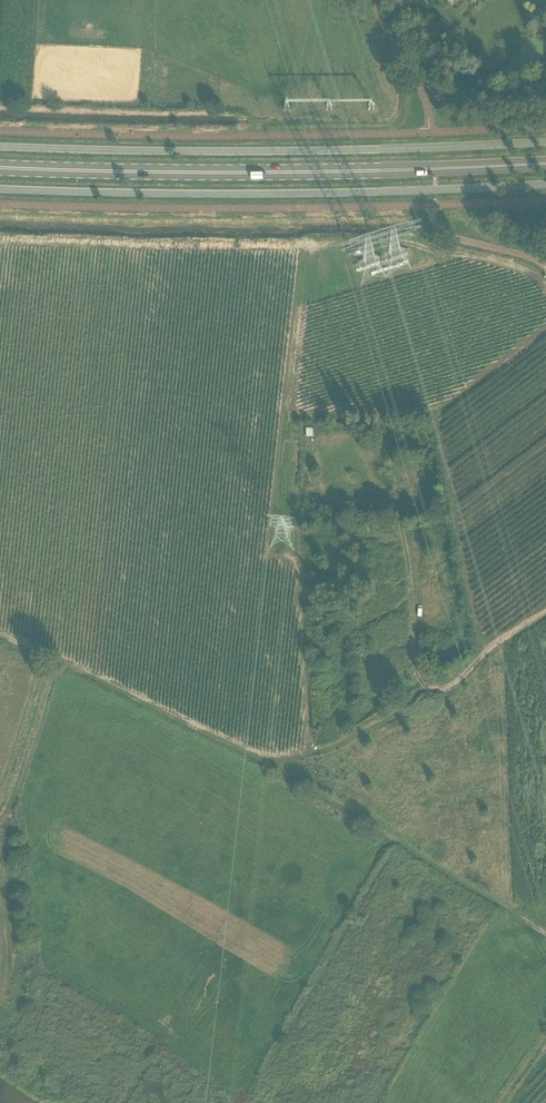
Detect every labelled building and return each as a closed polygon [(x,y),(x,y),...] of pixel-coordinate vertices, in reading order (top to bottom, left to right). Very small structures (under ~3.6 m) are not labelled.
[(424,1),(431,8),(435,4),(431,0),(425,0),(424,1)] [(545,14),(545,13),(545,0),(534,0),(545,14)]
